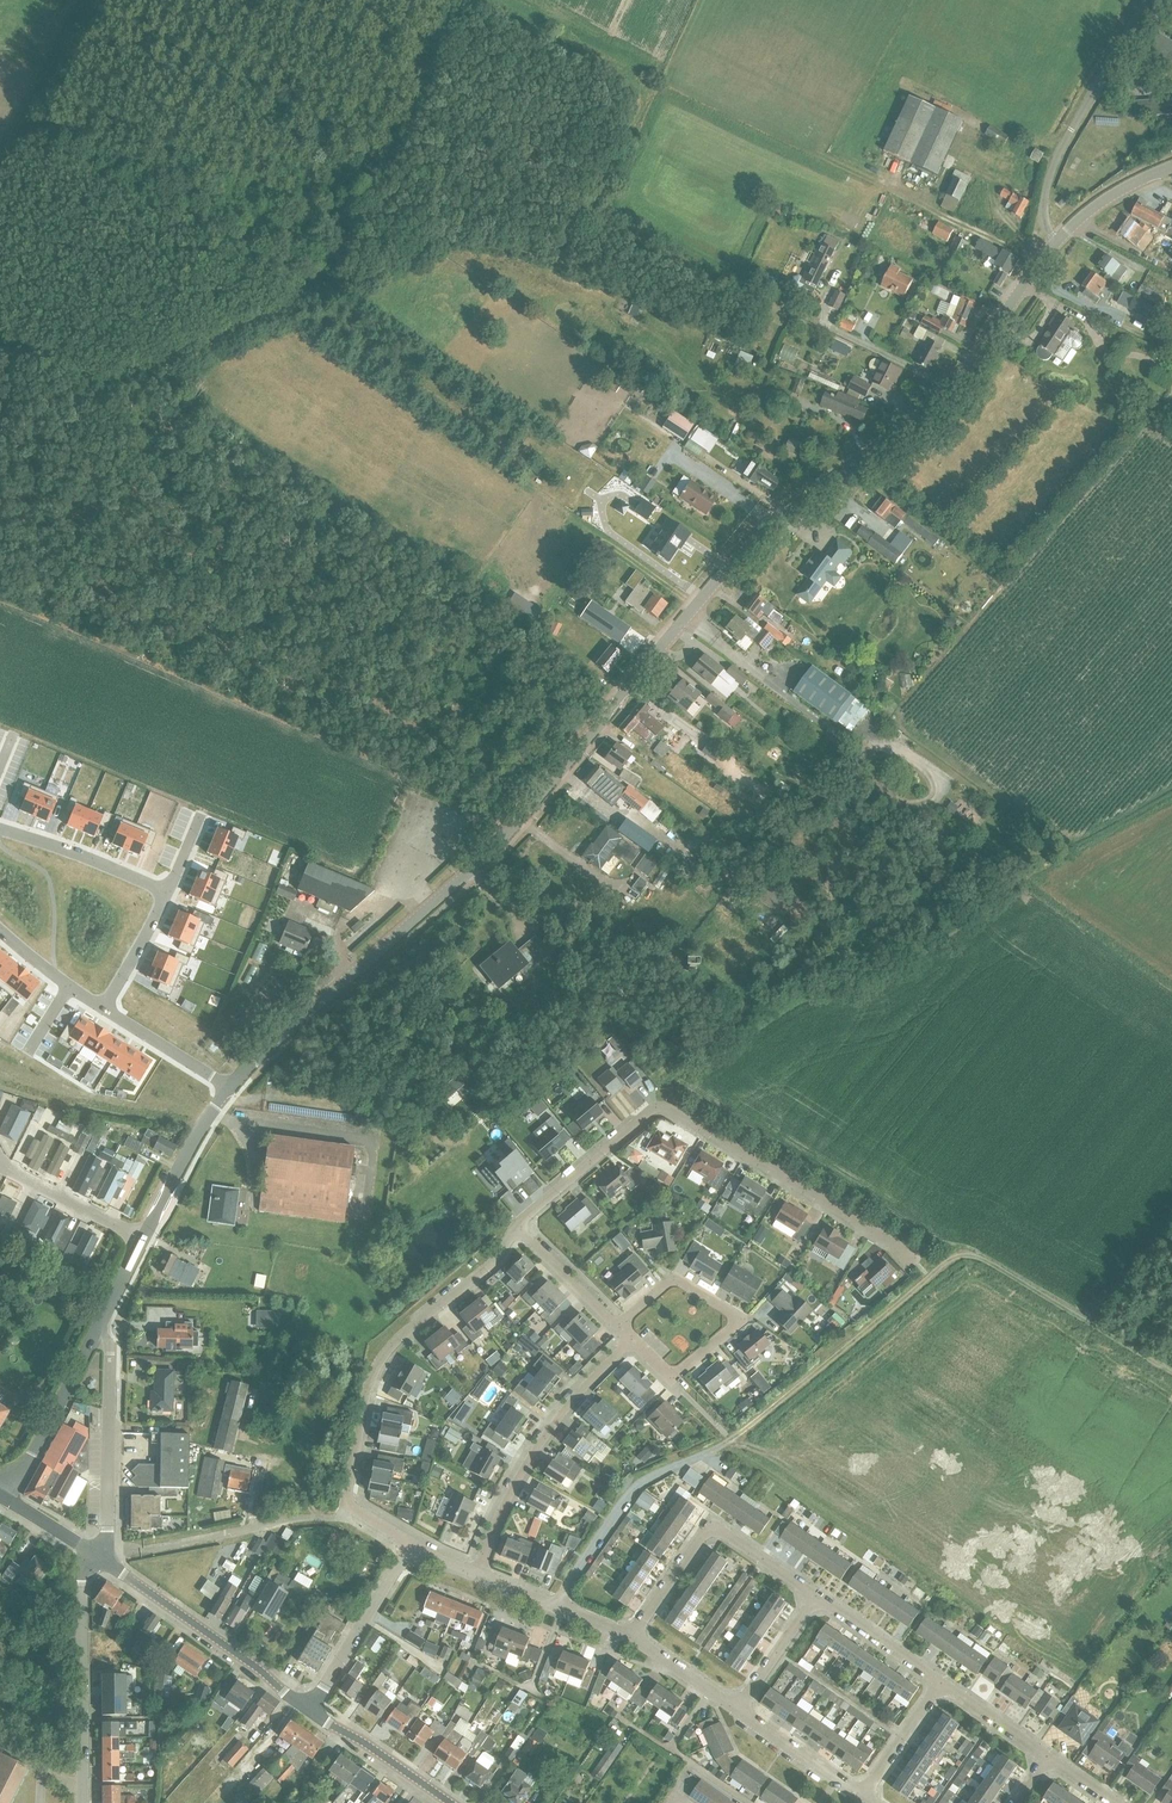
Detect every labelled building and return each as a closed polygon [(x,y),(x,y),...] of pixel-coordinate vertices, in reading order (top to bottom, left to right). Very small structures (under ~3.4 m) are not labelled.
[(1166,63),(1171,67),(1171,43),(1157,34),(1147,50),(1166,62),(1164,65),(1165,65),(1166,63)] [(883,152),(936,177),(961,123),(908,99),(883,152)] [(1136,102),(1137,117),(1171,114),(1171,108),(1171,100),(1136,102)] [(1098,115),(1097,124),(1122,126),(1123,116),(1098,115)] [(1010,136),(990,125),(985,134),(1005,145),(1010,136)] [(1031,159),(1039,163),(1045,154),(1036,149),(1031,159)] [(941,208),(953,214),(970,179),(955,172),(951,178),(955,180),(941,208)] [(1010,214),(1020,219),(1028,203),(1003,190),(1000,196),(1009,201),(1005,208),(1011,212),(1010,214)] [(1131,215),(1167,233),(1168,232),(1171,234),(1171,224),(1170,223),(1171,219),(1163,215),(1146,206),(1148,202),(1140,198),(1131,215)] [(951,241),(958,229),(943,220),(936,232),(951,241)] [(1121,235),(1138,247),(1150,228),(1141,222),(1139,225),(1131,220),(1121,235)] [(817,287),(839,242),(828,236),(823,246),(813,267),(810,265),(802,280),(803,280),(803,281),(801,280),(802,278),(799,277),(795,278),(792,282),(794,287),(798,289),(803,288),(803,287),(809,289),(811,284),(817,287)] [(941,267),(954,273),(968,245),(955,239),(941,267)] [(981,239),(976,248),(998,261),(994,267),(1000,271),(1001,272),(994,284),(1001,287),(1008,275),(1010,276),(1020,260),(1004,250),(1003,252),(981,239)] [(1128,271),(1119,265),(1106,255),(1097,267),(1106,273),(1103,277),(1112,284),(1117,286),(1128,271)] [(881,286),(905,298),(913,280),(899,273),(901,270),(892,265),(881,286)] [(1093,272),(1082,286),(1086,289),(1083,293),(1097,304),(1101,298),(1097,296),(1105,284),(1109,287),(1111,285),(1103,279),(1102,279),(1093,272)] [(935,291),(951,299),(955,290),(939,283),(935,291)] [(1138,294),(1161,305),(1165,297),(1142,285),(1138,294)] [(829,306),(838,311),(845,296),(837,291),(829,306)] [(1121,306),(1126,298),(1116,292),(1111,299),(1121,306)] [(942,301),(937,312),(947,315),(946,318),(945,317),(941,326),(944,327),(952,331),(956,323),(966,327),(968,323),(975,305),(955,296),(951,305),(942,301)] [(1163,312),(1135,297),(1130,307),(1141,313),(1141,315),(1157,323),(1163,312)] [(634,303),(629,314),(636,317),(641,306),(634,303)] [(1051,357),(1053,354),(1064,362),(1072,349),(1074,349),(1077,349),(1080,348),(1083,346),(1084,343),(1084,340),(1083,337),(1081,335),(1071,329),(1075,324),(1058,313),(1049,326),(1051,327),(1039,345),(1041,346),(1039,349),(1038,352),(1038,355),(1039,357),(1041,359),(1043,360),(1046,360),(1049,359),(1051,357)] [(922,323),(941,334),(944,327),(941,326),(940,325),(925,317),(922,323)] [(843,319),(840,327),(852,333),(856,325),(849,322),(843,319)] [(914,336),(923,340),(923,341),(928,343),(916,364),(930,371),(943,347),(942,347),(946,340),(919,326),(914,336)] [(835,348),(850,356),(856,345),(840,337),(835,348)] [(785,344),(782,357),(799,361),(802,347),(785,344)] [(716,357),(719,350),(710,348),(708,355),(716,357)] [(754,362),(756,353),(741,349),(739,359),(754,362)] [(872,369),(877,372),(871,382),(889,391),(897,377),(899,378),(902,371),(878,359),(876,358),(873,359),(871,361),(870,363),(870,366),(871,368),(872,369)] [(844,385),(850,387),(849,388),(866,397),(872,386),(855,378),(854,378),(849,376),(844,385)] [(808,383),(805,382),(798,379),(792,393),(800,396),(802,389),(805,390),(808,383)] [(840,411),(864,421),(868,411),(858,407),(860,402),(839,393),(837,398),(827,394),(822,405),(839,413),(840,411)] [(693,426),(673,413),(663,429),(682,442),(693,426)] [(697,426),(689,439),(704,449),(712,436),(697,426)] [(586,440),(581,452),(592,457),(597,445),(586,440)] [(785,453),(796,458),(802,445),(791,440),(785,453)] [(730,449),(728,452),(740,459),(741,456),(730,449)] [(778,483),(756,469),(751,465),(743,477),(755,485),(758,481),(773,491),(778,483)] [(656,482),(645,474),(636,487),(648,495),(656,482)] [(681,498),(702,513),(706,515),(716,500),(691,483),(681,498)] [(877,504),(873,510),(886,520),(887,520),(892,524),(896,524),(898,525),(902,520),(936,545),(940,539),(883,496),(877,504)] [(633,512),(647,521),(656,507),(643,498),(633,512)] [(641,545),(648,550),(667,563),(681,542),(684,544),(689,536),(667,522),(658,535),(651,530),(641,545)] [(863,526),(857,534),(869,543),(868,544),(895,564),(903,554),(912,542),(901,534),(891,546),(875,534),(874,535),(863,526)] [(688,539),(683,549),(691,554),(696,544),(688,539)] [(826,557),(819,551),(802,574),(810,579),(800,592),(801,597),(807,601),(812,600),(826,581),(835,587),(843,577),(834,570),(840,562),(843,565),(852,552),(838,541),(826,557)] [(639,583),(626,601),(641,613),(643,611),(656,620),(666,605),(652,595),(653,594),(639,583)] [(771,612),(774,609),(754,594),(743,610),(758,621),(762,615),(776,626),(781,620),(771,612)] [(586,609),(580,617),(620,644),(631,628),(607,612),(602,620),(586,609)] [(562,625),(552,618),(544,630),(554,636),(562,625)] [(769,635),(763,630),(762,631),(747,619),(743,625),(735,619),(726,631),(739,642),(736,645),(745,653),(754,643),(760,648),(763,650),(772,638),(768,635),(769,635)] [(777,632),(768,625),(763,630),(769,635),(773,638),(777,632)] [(595,666),(606,676),(621,658),(611,649),(595,666)] [(692,670),(710,685),(722,671),(703,656),(692,670)] [(726,674),(743,688),(748,681),(731,668),(726,674)] [(836,724),(839,721),(848,728),(856,716),(862,721),(869,711),(812,668),(794,692),(836,724)] [(667,698),(691,718),(699,708),(693,703),(699,695),(682,680),(667,698)] [(720,712),(717,715),(727,724),(735,714),(710,693),(705,700),(720,712)] [(887,715),(899,707),(891,696),(880,704),(887,715)] [(453,710),(466,710),(466,700),(453,700),(453,710)] [(628,716),(629,716),(655,739),(663,729),(645,715),(649,710),(640,702),(628,716)] [(655,739),(629,716),(617,730),(626,737),(631,730),(649,745),(655,739)] [(723,748),(710,739),(701,752),(714,761),(723,748)] [(653,750),(662,758),(670,749),(661,741),(653,750)] [(605,760),(619,771),(631,757),(616,746),(605,760)] [(653,760),(650,764),(663,773),(669,764),(665,762),(662,766),(653,760)] [(595,766),(582,782),(604,800),(612,807),(622,796),(641,811),(648,802),(628,786),(626,789),(604,772),(606,770),(600,766),(598,768),(595,766)] [(618,778),(634,788),(638,780),(623,770),(618,778)] [(24,783),(19,796),(25,799),(20,811),(34,817),(45,792),(24,783)] [(45,792),(34,817),(48,823),(53,810),(59,798),(45,792)] [(71,798),(66,811),(72,814),(67,826),(81,832),(89,812),(76,806),(78,801),(71,798)] [(89,812),(81,832),(95,838),(100,826),(106,828),(112,815),(105,812),(103,817),(89,812)] [(117,833),(112,845),(126,851),(137,825),(123,819),(117,833)] [(626,819),(618,832),(648,853),(656,840),(646,832),(636,826),(634,824),(626,819)] [(137,825),(126,851),(140,856),(145,844),(152,847),(157,834),(150,831),(137,825)] [(218,829),(213,842),(233,850),(238,838),(243,840),(246,833),(233,828),(230,834),(218,829)] [(612,850),(619,840),(605,829),(589,850),(587,850),(581,858),(597,870),(598,868),(608,875),(619,861),(612,855),(614,852),(612,850)] [(676,858),(680,852),(662,839),(657,845),(676,858)] [(213,842),(208,854),(228,862),(233,850),(213,842)] [(644,856),(635,869),(647,878),(657,866),(644,856)] [(710,866),(703,858),(697,864),(694,861),(689,867),(704,881),(709,875),(704,871),(710,866)] [(308,863),(297,890),(320,899),(316,908),(331,914),(334,906),(350,912),(374,892),(308,863)] [(662,886),(672,870),(664,865),(654,881),(662,886)] [(200,871),(195,884),(221,895),(223,889),(229,875),(216,870),(213,877),(200,871)] [(640,878),(632,888),(640,894),(648,884),(640,878)] [(195,884),(190,896),(203,902),(215,907),(221,895),(195,884)] [(280,884),(278,887),(276,894),(293,901),(298,892),(280,884)] [(179,912),(174,925),(200,936),(205,923),(179,912)] [(351,929),(355,933),(365,925),(360,921),(351,929)] [(174,925),(169,937),(181,942),(178,949),(192,955),(200,936),(174,925)] [(280,945),(303,955),(312,935),(288,925),(280,945)] [(260,939),(254,957),(264,961),(270,942),(260,939)] [(509,945),(480,969),(498,991),(520,974),(548,952),(538,940),(518,956),(509,945)] [(10,960),(0,952),(0,972),(10,960)] [(158,953),(153,966),(179,977),(184,965),(187,966),(190,959),(177,953),(174,960),(164,956),(158,953)] [(0,972),(0,987),(2,989),(20,968),(10,960),(0,972)] [(686,962),(686,960),(686,962),(684,962),(686,962),(686,970),(684,970),(686,970),(686,972),(686,970),(694,970),(694,972),(694,970),(696,970),(694,970),(694,962),(696,962),(694,962),(694,960),(694,962),(686,962)] [(153,966),(148,978),(160,983),(157,990),(171,996),(179,977),(153,966)] [(20,968),(2,989),(12,997),(30,976),(20,968)] [(30,976),(12,997),(13,998),(16,993),(27,1001),(40,984),(30,976)] [(223,1010),(231,987),(224,984),(215,1007),(223,1010)] [(67,1026),(60,1038),(66,1042),(69,1037),(84,1046),(96,1026),(82,1017),(74,1030),(67,1026)] [(96,1026),(84,1046),(98,1055),(110,1035),(96,1026)] [(110,1035),(98,1055),(111,1064),(124,1044),(110,1035)] [(617,1043),(606,1052),(611,1059),(622,1049),(617,1043)] [(124,1044),(111,1064),(125,1072),(138,1052),(124,1044)] [(138,1052),(125,1072),(140,1081),(152,1061),(138,1052)] [(609,1071),(598,1080),(612,1096),(622,1087),(621,1085),(625,1082),(631,1089),(642,1080),(628,1064),(617,1073),(618,1075),(615,1078),(609,1071)] [(63,1066),(60,1070),(66,1074),(69,1070),(63,1066)] [(188,1084),(202,1090),(205,1082),(192,1076),(188,1084)] [(459,1076),(453,1086),(467,1095),(473,1085),(459,1076)] [(83,1078),(80,1082),(86,1086),(89,1082),(83,1078)] [(589,1097),(569,1114),(583,1130),(602,1113),(589,1097)] [(539,1099),(530,1107),(538,1116),(547,1108),(539,1099)] [(270,1111),(352,1120),(353,1110),(271,1100),(270,1111)] [(32,1114),(14,1106),(1,1135),(19,1143),(32,1114)] [(32,1120),(38,1124),(46,1110),(39,1106),(32,1120)] [(63,1114),(56,1128),(50,1125),(47,1131),(59,1138),(62,1139),(63,1140),(72,1144),(75,1138),(69,1135),(75,1124),(67,1120),(68,1116),(63,1114)] [(551,1129),(531,1145),(545,1161),(553,1154),(553,1155),(557,1152),(557,1151),(565,1144),(557,1135),(563,1130),(552,1117),(545,1122),(551,1129)] [(144,1145),(171,1158),(177,1147),(159,1138),(160,1136),(148,1130),(141,1144),(129,1138),(124,1146),(139,1154),(144,1145)] [(647,1149),(675,1166),(687,1145),(672,1136),(671,1139),(658,1131),(647,1149)] [(82,1133),(72,1151),(82,1156),(85,1151),(94,1156),(102,1139),(93,1134),(91,1138),(82,1133)] [(259,1211),(344,1223),(354,1147),(269,1136),(259,1211)] [(39,1173),(54,1141),(46,1137),(43,1144),(36,1141),(28,1157),(35,1161),(31,1169),(39,1173)] [(489,1164),(481,1172),(494,1187),(501,1181),(510,1192),(532,1173),(531,1172),(528,1175),(521,1167),(528,1161),(509,1138),(498,1147),(510,1161),(502,1168),(503,1170),(498,1175),(489,1164)] [(49,1174),(58,1178),(71,1150),(63,1146),(49,1174)] [(635,1147),(628,1157),(639,1164),(645,1154),(635,1147)] [(702,1181),(718,1191),(729,1172),(721,1167),(723,1164),(702,1151),(691,1170),(704,1178),(702,1181)] [(98,1158),(110,1164),(122,1171),(128,1174),(127,1176),(137,1180),(144,1165),(135,1161),(134,1162),(127,1159),(128,1157),(123,1155),(124,1154),(121,1153),(119,1157),(116,1155),(114,1159),(101,1152),(98,1158)] [(94,1167),(88,1164),(82,1177),(88,1180),(94,1167)] [(625,1185),(630,1192),(641,1182),(630,1169),(623,1174),(616,1166),(596,1183),(609,1199),(625,1185)] [(114,1168),(99,1200),(112,1206),(127,1174),(114,1168)] [(657,1179),(669,1186),(674,1179),(662,1171),(657,1179)] [(745,1177),(734,1195),(748,1204),(745,1209),(759,1217),(771,1197),(764,1193),(766,1190),(745,1177)] [(672,1190),(691,1203),(693,1199),(674,1186),(672,1190)] [(213,1222),(233,1225),(238,1191),(213,1188),(212,1199),(216,1200),(213,1222)] [(703,1197),(696,1205),(707,1213),(714,1205),(703,1197)] [(558,1217),(571,1232),(583,1222),(586,1225),(600,1213),(587,1198),(580,1203),(577,1199),(570,1206),(570,1207),(558,1217)] [(22,1225),(36,1232),(39,1227),(44,1229),(50,1217),(46,1215),(50,1207),(35,1199),(22,1225)] [(5,1215),(9,1217),(16,1204),(12,1201),(5,1215)] [(129,1203),(126,1212),(133,1215),(137,1206),(129,1203)] [(775,1219),(776,1220),(772,1226),(801,1243),(812,1225),(804,1220),(807,1215),(799,1210),(799,1211),(785,1203),(775,1219)] [(840,1212),(850,1218),(853,1213),(843,1207),(840,1212)] [(42,1238),(64,1249),(74,1231),(65,1226),(69,1217),(56,1210),(42,1238)] [(723,1234),(727,1228),(711,1216),(706,1223),(723,1234)] [(656,1245),(658,1254),(677,1251),(672,1223),(653,1226),(654,1231),(641,1234),(644,1249),(652,1248),(651,1246),(656,1245)] [(6,1225),(0,1235),(0,1240),(13,1247),(20,1233),(6,1225)] [(813,1246),(828,1254),(825,1260),(843,1270),(856,1250),(847,1244),(848,1243),(837,1237),(839,1234),(827,1226),(825,1229),(823,1229),(813,1246)] [(78,1245),(71,1241),(67,1249),(88,1260),(99,1237),(86,1230),(78,1245)] [(614,1239),(622,1248),(623,1247),(628,1252),(634,1247),(621,1233),(614,1239)] [(22,1245),(46,1257),(49,1251),(25,1239),(22,1245)] [(708,1257),(711,1252),(693,1242),(682,1260),(691,1266),(690,1269),(697,1273),(696,1274),(701,1277),(702,1276),(711,1282),(721,1265),(708,1257)] [(53,1260),(68,1268),(80,1274),(84,1268),(71,1262),(75,1255),(65,1250),(62,1257),(56,1254),(53,1260)] [(158,1270),(190,1287),(199,1270),(188,1264),(188,1266),(176,1260),(177,1258),(167,1253),(158,1270)] [(649,1272),(634,1253),(617,1267),(621,1271),(608,1283),(621,1298),(622,1297),(624,1299),(636,1290),(633,1287),(643,1279),(642,1278),(649,1272)] [(506,1285),(516,1295),(528,1283),(523,1278),(534,1267),(523,1256),(506,1273),(512,1279),(506,1285)] [(849,1276),(859,1287),(857,1288),(865,1297),(869,1297),(877,1290),(875,1288),(893,1272),(880,1259),(866,1272),(860,1266),(849,1276)] [(736,1294),(749,1302),(761,1282),(749,1274),(748,1275),(742,1272),(743,1271),(734,1265),(720,1287),(730,1293),(731,1290),(736,1293),(736,1294)] [(612,1266),(603,1271),(609,1280),(617,1275),(612,1266)] [(782,1279),(791,1285),(795,1279),(786,1273),(782,1279)] [(254,1287),(264,1289),(266,1276),(256,1274),(254,1287)] [(536,1302),(541,1306),(557,1290),(548,1281),(539,1290),(534,1285),(522,1297),(531,1307),(536,1302)] [(844,1289),(839,1286),(828,1303),(833,1306),(844,1289)] [(557,1290),(541,1306),(536,1311),(550,1325),(562,1314),(557,1308),(566,1299),(557,1290)] [(775,1320),(790,1333),(811,1311),(797,1297),(793,1301),(783,1291),(772,1302),(779,1309),(780,1308),(784,1311),(775,1320)] [(514,1293),(502,1300),(516,1323),(521,1320),(512,1303),(518,1300),(514,1293)] [(480,1299),(470,1307),(485,1326),(488,1330),(504,1318),(493,1305),(488,1309),(480,1299)] [(485,1326),(470,1307),(460,1315),(468,1325),(462,1330),(472,1343),(483,1334),(480,1330),(485,1326)] [(833,1317),(843,1323),(847,1318),(836,1311),(833,1317)] [(274,1312),(263,1312),(263,1322),(265,1322),(265,1328),(273,1328),(274,1312)] [(568,1334),(573,1338),(589,1322),(580,1313),(571,1322),(566,1317),(554,1329),(564,1339),(568,1334)] [(166,1350),(182,1351),(182,1346),(198,1347),(198,1331),(192,1331),(192,1322),(175,1322),(175,1331),(158,1330),(157,1347),(166,1347),(166,1350)] [(577,1343),(572,1348),(585,1360),(600,1345),(592,1337),(598,1331),(589,1322),(573,1338),(577,1343)] [(518,1340),(536,1356),(544,1347),(548,1349),(553,1343),(532,1325),(518,1340)] [(445,1327),(434,1335),(449,1354),(450,1354),(454,1350),(458,1354),(469,1346),(458,1332),(453,1337),(445,1327)] [(770,1345),(757,1330),(749,1337),(748,1336),(743,1340),(744,1341),(738,1346),(740,1349),(733,1354),(747,1371),(761,1359),(757,1355),(770,1345)] [(449,1354),(434,1335),(424,1343),(432,1353),(427,1357),(437,1370),(448,1362),(451,1365),(456,1361),(450,1354),(449,1354)] [(540,1371),(535,1378),(550,1391),(553,1387),(554,1388),(560,1380),(558,1377),(563,1371),(543,1355),(534,1366),(540,1371)] [(726,1387),(740,1376),(726,1360),(721,1365),(718,1361),(710,1367),(711,1368),(698,1378),(711,1394),(723,1383),(726,1387)] [(504,1361),(496,1368),(503,1375),(510,1368),(504,1361)] [(427,1374),(406,1362),(387,1395),(399,1401),(403,1394),(408,1396),(416,1382),(421,1385),(427,1374)] [(634,1367),(620,1381),(631,1392),(627,1396),(640,1409),(656,1394),(649,1387),(652,1385),(646,1379),(646,1378),(642,1374),(641,1375),(634,1367)] [(151,1410),(172,1411),(173,1371),(155,1370),(155,1393),(151,1392),(151,1410)] [(474,1395),(485,1400),(495,1379),(485,1374),(474,1395)] [(550,1391),(535,1378),(529,1385),(522,1380),(513,1391),(533,1407),(539,1400),(542,1403),(548,1395),(547,1394),(550,1391)] [(214,1448),(231,1452),(247,1387),(231,1382),(214,1448)] [(450,1389),(446,1400),(459,1404),(462,1393),(450,1389)] [(15,1400),(6,1395),(0,1406),(0,1427),(15,1400)] [(508,1413),(503,1420),(519,1432),(522,1428),(523,1429),(528,1420),(525,1418),(530,1411),(509,1396),(501,1408),(508,1413)] [(75,1408),(90,1413),(93,1404),(77,1399),(75,1408)] [(592,1407),(583,1417),(599,1432),(606,1425),(607,1426),(611,1426),(620,1416),(602,1400),(594,1409),(592,1407)] [(671,1411),(672,1409),(665,1402),(648,1419),(667,1437),(669,1436),(671,1437),(673,1437),(677,1433),(677,1431),(675,1430),(682,1422),(671,1411)] [(381,1424),(380,1428),(400,1432),(409,1434),(413,1412),(387,1407),(386,1414),(382,1414),(381,1424)] [(519,1432),(503,1420),(497,1428),(490,1423),(482,1434),(504,1449),(509,1442),(512,1444),(517,1436),(519,1432)] [(441,1435),(445,1437),(455,1443),(463,1429),(453,1423),(450,1428),(446,1426),(441,1435)] [(81,1474),(89,1470),(88,1439),(87,1439),(88,1438),(63,1424),(42,1464),(25,1494),(25,1497),(41,1505),(47,1495),(62,1503),(79,1473),(81,1474)] [(149,1487),(178,1488),(188,1488),(189,1426),(175,1426),(175,1434),(160,1433),(160,1443),(161,1443),(160,1464),(138,1464),(131,1471),(135,1476),(131,1480),(138,1487),(149,1487)] [(400,1432),(380,1428),(380,1433),(379,1433),(377,1443),(380,1443),(379,1450),(405,1455),(407,1441),(399,1440),(400,1432)] [(572,1431),(563,1444),(582,1458),(587,1452),(593,1457),(597,1451),(601,1454),(607,1446),(590,1433),(584,1441),(572,1431)] [(639,1452),(649,1462),(660,1450),(650,1441),(639,1452)] [(472,1450),(463,1466),(471,1470),(470,1471),(487,1481),(500,1458),(483,1449),(476,1445),(473,1451),(472,1450)] [(543,1474),(561,1485),(566,1477),(573,1482),(582,1467),(559,1452),(550,1465),(549,1464),(543,1474)] [(626,1462),(633,1470),(645,1460),(638,1452),(626,1462)] [(372,1471),(371,1476),(391,1480),(393,1472),(401,1474),(404,1460),(378,1455),(377,1462),(373,1461),(371,1471),(372,1471)] [(424,1456),(422,1473),(429,1474),(431,1456),(424,1456)] [(224,1496),(226,1486),(219,1485),(224,1461),(205,1457),(197,1496),(216,1500),(217,1494),(224,1496)] [(251,1470),(240,1468),(230,1466),(228,1473),(230,1473),(227,1487),(247,1491),(251,1470)] [(683,1479),(696,1488),(704,1477),(691,1468),(683,1479)] [(391,1480),(371,1476),(370,1480),(368,1490),(371,1491),(370,1498),(395,1503),(398,1489),(390,1487),(391,1480)] [(700,1493),(715,1503),(726,1488),(711,1478),(700,1493)] [(526,1504),(544,1514),(549,1505),(556,1509),(563,1497),(539,1483),(533,1495),(531,1494),(526,1504)] [(656,1488),(661,1491),(665,1486),(660,1483),(656,1488)] [(178,1488),(149,1487),(149,1496),(131,1496),(131,1528),(141,1528),(141,1530),(150,1530),(150,1526),(161,1526),(161,1516),(168,1516),(168,1510),(163,1510),(160,1506),(160,1496),(177,1496),(178,1488)] [(715,1503),(730,1514),(741,1499),(726,1488),(715,1503)] [(441,1520),(462,1529),(470,1511),(472,1512),(476,1503),(453,1493),(441,1520)] [(643,1493),(636,1503),(648,1511),(655,1502),(643,1493)] [(667,1505),(669,1507),(688,1520),(697,1508),(676,1493),(667,1505)] [(730,1514),(745,1524),(756,1509),(741,1499),(730,1514)] [(632,1509),(637,1512),(641,1507),(636,1503),(632,1509)] [(782,1516),(788,1520),(794,1510),(791,1508),(792,1506),(790,1505),(782,1516)] [(688,1520),(669,1507),(666,1511),(666,1514),(669,1516),(664,1522),(679,1533),(688,1520)] [(756,1509),(745,1524),(760,1535),(773,1515),(771,1513),(768,1518),(756,1509)] [(628,1516),(639,1524),(643,1519),(631,1511),(628,1516)] [(539,1536),(546,1518),(536,1515),(530,1533),(539,1536)] [(623,1522),(628,1525),(632,1519),(627,1516),(623,1522)] [(664,1522),(655,1535),(670,1545),(679,1533),(664,1522)] [(781,1538),(796,1548),(807,1533),(792,1522),(781,1538)] [(1,1549),(0,1550),(0,1555),(3,1557),(17,1534),(0,1524),(0,1549),(1,1549)] [(609,1542),(614,1545),(622,1534),(617,1530),(609,1542)] [(670,1545),(655,1535),(655,1536),(649,1532),(641,1543),(647,1547),(646,1548),(661,1558),(670,1545)] [(272,1533),(265,1545),(277,1553),(285,1540),(272,1533)] [(807,1533),(796,1548),(811,1559),(822,1543),(807,1533)] [(327,1546),(348,1554),(353,1542),(332,1534),(327,1546)] [(250,1549),(256,1553),(264,1541),(257,1537),(250,1549)] [(507,1539),(500,1556),(517,1563),(517,1562),(525,1565),(533,1543),(521,1538),(517,1540),(516,1543),(507,1539)] [(606,1556),(614,1545),(609,1542),(601,1553),(606,1556)] [(811,1559),(826,1569),(837,1554),(822,1543),(811,1559)] [(531,1568),(542,1572),(542,1571),(554,1575),(564,1549),(551,1544),(548,1552),(539,1549),(531,1568)] [(221,1545),(209,1565),(226,1576),(239,1556),(221,1545)] [(646,1551),(638,1562),(652,1571),(659,1560),(646,1551)] [(714,1552),(706,1564),(720,1573),(728,1562),(714,1552)] [(606,1556),(601,1553),(593,1565),(598,1568),(606,1556)] [(837,1554),(826,1569),(841,1579),(852,1564),(837,1554)] [(874,1563),(881,1568),(885,1562),(878,1557),(874,1563)] [(370,1562),(362,1558),(354,1576),(362,1580),(370,1562)] [(42,1563),(35,1559),(31,1565),(26,1561),(21,1568),(13,1562),(0,1580),(0,1581),(9,1587),(18,1573),(37,1586),(49,1569),(48,1568),(49,1566),(48,1563),(45,1562),(42,1562),(42,1563)] [(260,1598),(253,1610),(270,1620),(286,1593),(300,1602),(308,1589),(313,1582),(308,1579),(298,1573),(292,1582),(280,1575),(285,1566),(277,1561),(256,1595),(256,1596),(260,1598)] [(638,1562),(630,1573),(643,1583),(652,1571),(638,1562)] [(706,1564),(698,1575),(712,1585),(720,1573),(706,1564)] [(598,1568),(593,1565),(584,1577),(589,1580),(598,1568)] [(849,1585),(864,1595),(875,1580),(860,1570),(849,1585)] [(630,1573),(622,1585),(635,1594),(643,1583),(630,1573)] [(736,1585),(741,1588),(749,1576),(744,1573),(736,1585)] [(698,1575),(690,1587),(704,1596),(712,1585),(698,1575)] [(753,1579),(745,1591),(749,1594),(758,1582),(753,1579)] [(211,1600),(220,1588),(208,1580),(200,1591),(186,1582),(175,1597),(192,1609),(203,1594),(211,1600)] [(864,1595),(879,1606),(889,1590),(875,1580),(864,1595)] [(98,1626),(104,1628),(111,1611),(118,1600),(118,1601),(123,1593),(107,1582),(94,1601),(103,1607),(104,1604),(106,1605),(103,1611),(98,1626)] [(208,1613),(220,1620),(230,1603),(228,1602),(236,1589),(227,1583),(208,1613)] [(635,1594),(622,1585),(613,1597),(627,1606),(635,1594)] [(733,1600),(741,1588),(736,1585),(728,1596),(733,1600)] [(690,1587),(682,1598),(696,1608),(704,1596),(690,1587)] [(879,1606),(894,1616),(904,1601),(889,1590),(879,1606)] [(256,1596),(256,1595),(250,1591),(243,1603),(238,1600),(224,1623),(236,1629),(256,1596)] [(742,1605),(749,1594),(745,1591),(737,1602),(742,1605)] [(425,1608),(439,1613),(445,1598),(431,1593),(425,1608)] [(774,1593),(765,1605),(779,1615),(787,1603),(774,1593)] [(733,1600),(728,1596),(720,1607),(725,1611),(733,1600)] [(445,1598),(439,1613),(447,1616),(444,1623),(449,1625),(452,1618),(458,1603),(445,1598)] [(682,1598),(674,1610),(688,1619),(696,1608),(682,1598)] [(111,1611),(104,1628),(110,1630),(117,1615),(124,1620),(131,1610),(118,1601),(118,1600),(111,1611)] [(904,1601),(894,1616),(909,1627),(919,1611),(904,1601)] [(737,1602),(729,1614),(733,1617),(742,1605),(737,1602)] [(452,1618),(464,1623),(471,1608),(458,1603),(452,1618)] [(765,1605),(757,1617),(771,1626),(779,1615),(765,1605)] [(725,1611),(720,1607),(712,1619),(717,1622),(725,1611)] [(471,1608),(464,1623),(478,1628),(484,1613),(471,1608)] [(688,1619),(674,1610),(666,1622),(679,1631),(688,1619)] [(341,1632),(346,1624),(322,1611),(316,1621),(320,1623),(298,1660),(304,1664),(315,1671),(318,1672),(320,1668),(332,1648),(326,1645),(328,1642),(336,1629),(341,1632)] [(139,1640),(138,1641),(135,1646),(145,1653),(148,1648),(147,1646),(152,1638),(149,1636),(160,1620),(152,1614),(135,1637),(139,1640)] [(729,1614),(721,1625),(726,1628),(733,1617),(729,1614)] [(757,1617),(750,1628),(763,1638),(771,1626),(757,1617)] [(917,1633),(932,1643),(943,1627),(928,1617),(917,1633)] [(717,1622),(712,1619),(704,1630),(709,1634),(717,1622)] [(425,1626),(432,1629),(434,1623),(428,1620),(425,1626)] [(434,1623),(432,1629),(439,1632),(442,1626),(434,1623)] [(65,1631),(51,1624),(44,1636),(59,1644),(65,1631)] [(736,1636),(741,1640),(755,1649),(763,1638),(750,1628),(744,1624),(736,1636)] [(817,1638),(829,1646),(838,1632),(827,1624),(817,1638)] [(721,1625),(713,1636),(718,1640),(726,1628),(721,1625)] [(501,1649),(509,1652),(517,1632),(503,1627),(501,1634),(494,1631),(488,1647),(500,1652),(501,1649)] [(932,1643),(947,1653),(957,1638),(943,1627),(932,1643)] [(451,1636),(458,1639),(460,1633),(453,1630),(451,1636)] [(709,1634),(704,1630),(696,1642),(701,1646),(709,1634)] [(374,1632),(365,1645),(378,1654),(387,1641),(374,1632)] [(407,1639),(421,1648),(425,1641),(411,1632),(407,1639)] [(517,1632),(509,1652),(518,1656),(517,1659),(528,1663),(530,1657),(539,1661),(543,1651),(528,1645),(530,1638),(517,1632)] [(829,1646),(840,1654),(850,1640),(838,1632),(829,1646)] [(460,1633),(458,1639),(466,1641),(468,1636),(460,1633)] [(1001,1648),(1019,1657),(1026,1643),(1008,1634),(1001,1648)] [(485,1648),(488,1637),(481,1636),(479,1647),(485,1648)] [(713,1636),(704,1648),(709,1652),(718,1640),(713,1636)] [(947,1653),(962,1664),(972,1648),(957,1638),(947,1653)] [(741,1640),(733,1651),(747,1661),(755,1649),(741,1640)] [(840,1654),(852,1662),(861,1648),(850,1640),(840,1654)] [(4,1659),(10,1648),(0,1643),(0,1657),(4,1659)] [(972,1648),(962,1664),(976,1674),(987,1659),(987,1658),(990,1653),(976,1643),(972,1648)] [(453,1649),(445,1645),(440,1657),(448,1661),(453,1649)] [(199,1669),(198,1669),(204,1660),(184,1646),(177,1655),(176,1664),(194,1676),(199,1669)] [(476,1648),(472,1657),(472,1658),(478,1660),(483,1650),(476,1648)] [(852,1662),(863,1670),(873,1656),(861,1648),(852,1662)] [(747,1661),(733,1651),(725,1663),(739,1672),(747,1661)] [(568,1682),(571,1676),(578,1657),(564,1652),(562,1658),(555,1656),(548,1672),(556,1675),(555,1677),(568,1682)] [(863,1670),(875,1678),(884,1664),(873,1656),(863,1670)] [(578,1657),(571,1676),(583,1680),(581,1685),(588,1688),(595,1671),(588,1668),(590,1662),(578,1657)] [(998,1681),(1001,1683),(1012,1669),(995,1657),(983,1674),(996,1684),(998,1681)] [(810,1672),(814,1667),(802,1659),(799,1664),(810,1672)] [(360,1674),(365,1667),(358,1662),(353,1670),(352,1669),(344,1681),(347,1683),(342,1690),(354,1699),(364,1686),(356,1680),(360,1675),(360,1674)] [(610,1667),(607,1677),(612,1681),(609,1685),(617,1690),(620,1686),(631,1671),(618,1662),(616,1666),(611,1665),(610,1667)] [(875,1678),(886,1686),(896,1672),(884,1664),(875,1678)] [(1043,1676),(1047,1670),(1039,1665),(1035,1671),(1043,1676)] [(814,1667),(810,1672),(822,1680),(826,1675),(814,1667)] [(798,1677),(802,1672),(796,1668),(792,1673),(798,1677)] [(1000,1690),(1013,1700),(1025,1682),(1013,1674),(1015,1671),(1012,1669),(1001,1683),(1004,1685),(1000,1690)] [(620,1686),(617,1690),(617,1693),(627,1700),(630,1700),(636,1704),(645,1690),(639,1686),(644,1680),(631,1671),(620,1686)] [(367,1707),(381,1717),(392,1701),(385,1696),(389,1690),(383,1686),(389,1677),(383,1672),(374,1684),(380,1689),(367,1707)] [(468,1685),(461,1680),(449,1672),(444,1679),(465,1693),(468,1685)] [(802,1672),(798,1677),(804,1681),(808,1676),(802,1672)] [(886,1686),(898,1694),(907,1680),(896,1672),(886,1686)] [(543,1673),(540,1680),(546,1682),(549,1676),(543,1673)] [(157,1674),(154,1696),(168,1698),(172,1677),(157,1674)] [(126,1675),(102,1675),(102,1695),(126,1695),(126,1675)] [(826,1675),(822,1680),(834,1688),(837,1683),(826,1675)] [(599,1677),(592,1693),(600,1695),(606,1680),(599,1677)] [(907,1680),(898,1694),(909,1702),(919,1688),(907,1680)] [(212,1701),(213,1702),(209,1708),(219,1714),(225,1705),(238,1714),(252,1693),(236,1682),(230,1691),(222,1686),(212,1701)] [(1030,1703),(1033,1705),(1043,1690),(1040,1688),(1037,1691),(1025,1682),(1013,1700),(1026,1709),(1030,1703)] [(837,1683),(834,1688),(845,1696),(849,1691),(837,1683)] [(194,1699),(205,1703),(210,1688),(199,1685),(194,1699)] [(648,1700),(660,1709),(671,1694),(658,1685),(651,1694),(645,1690),(636,1704),(642,1708),(648,1700)] [(823,1694),(826,1689),(820,1685),(817,1690),(823,1694)] [(1077,1692),(1081,1698),(1088,1694),(1085,1688),(1077,1692)] [(521,1689),(516,1696),(512,1702),(520,1707),(528,1694),(521,1689)] [(761,1704),(774,1713),(785,1697),(772,1689),(761,1704)] [(826,1689),(823,1694),(828,1698),(832,1693),(826,1689)] [(1043,1690),(1033,1705),(1035,1707),(1034,1710),(1047,1719),(1059,1702),(1043,1690)] [(849,1691),(845,1696),(857,1704),(860,1699),(849,1691)] [(270,1716),(279,1702),(265,1692),(259,1701),(257,1699),(240,1722),(249,1728),(262,1710),(270,1716)] [(676,1726),(681,1720),(684,1723),(689,1715),(686,1713),(680,1708),(684,1702),(671,1694),(660,1709),(673,1717),(670,1722),(676,1726)] [(126,1715),(126,1695),(102,1695),(102,1716),(126,1715)] [(1061,1728),(1083,1744),(1098,1722),(1077,1706),(1080,1701),(1073,1696),(1063,1711),(1070,1715),(1061,1728)] [(774,1713),(786,1721),(797,1706),(785,1697),(774,1713)] [(857,1704),(868,1712),(872,1707),(860,1699),(857,1704)] [(396,1709),(387,1722),(402,1732),(406,1726),(409,1728),(423,1708),(412,1701),(407,1708),(401,1703),(396,1709)] [(847,1711),(851,1705),(845,1701),(841,1707),(847,1711)] [(856,1709),(851,1705),(847,1711),(853,1715),(856,1709)] [(786,1721),(798,1729),(809,1714),(797,1706),(786,1721)] [(611,1707),(607,1713),(614,1718),(618,1712),(611,1707)] [(872,1707),(868,1712),(880,1720),(883,1715),(872,1707)] [(798,1729),(810,1738),(821,1723),(809,1714),(798,1729)] [(863,1714),(859,1719),(865,1724),(871,1728),(875,1722),(869,1718),(863,1714)] [(945,1714),(936,1726),(951,1737),(960,1725),(945,1714)] [(883,1715),(880,1720),(891,1728),(895,1723),(883,1715)] [(446,1740),(435,1755),(438,1757),(438,1759),(445,1764),(468,1729),(472,1724),(462,1717),(457,1725),(451,1721),(447,1728),(441,1736),(446,1740)] [(709,1745),(728,1736),(721,1722),(716,1725),(712,1718),(699,1724),(709,1745)] [(296,1735),(301,1728),(290,1720),(279,1735),(286,1741),(292,1733),(296,1735)] [(439,1739),(441,1736),(447,1728),(436,1720),(430,1728),(419,1721),(408,1736),(423,1746),(429,1737),(431,1739),(433,1735),(439,1739)] [(119,1722),(102,1723),(102,1738),(119,1737),(126,1737),(126,1729),(137,1729),(137,1722),(119,1722)] [(875,1722),(871,1728),(877,1732),(881,1726),(875,1722)] [(810,1738),(822,1746),(833,1731),(821,1723),(810,1738)] [(936,1726),(928,1738),(943,1749),(951,1737),(936,1726)] [(292,1733),(286,1741),(292,1745),(300,1751),(313,1736),(301,1728),(296,1735),(292,1733)] [(468,1729),(445,1764),(452,1769),(454,1768),(456,1770),(468,1753),(474,1757),(489,1736),(482,1731),(478,1736),(468,1729)] [(822,1746),(835,1755),(845,1739),(833,1731),(822,1746)] [(1099,1731),(1090,1744),(1096,1748),(1092,1753),(1115,1770),(1126,1754),(1129,1756),(1134,1749),(1124,1741),(1119,1748),(1114,1745),(1116,1743),(1099,1731)] [(522,1732),(512,1747),(501,1762),(508,1767),(528,1736),(522,1732)] [(835,1755),(847,1763),(861,1743),(849,1734),(845,1739),(835,1755)] [(669,1735),(662,1737),(664,1744),(670,1742),(669,1735)] [(300,1751),(307,1755),(312,1759),(323,1743),(313,1736),(300,1751)] [(728,1736),(709,1745),(717,1762),(723,1768),(733,1760),(729,1756),(730,1756),(729,1753),(735,1750),(728,1736)] [(102,1738),(102,1752),(119,1752),(134,1752),(134,1745),(119,1745),(119,1737),(102,1738)] [(531,1737),(522,1751),(530,1756),(539,1743),(531,1737)] [(928,1738),(919,1751),(934,1761),(943,1749),(928,1738)] [(967,1739),(963,1745),(971,1751),(975,1745),(967,1739)] [(248,1750),(239,1741),(223,1759),(232,1767),(248,1750)] [(615,1741),(594,1771),(603,1777),(624,1747),(615,1741)] [(861,1743),(847,1763),(859,1772),(874,1751),(861,1742),(861,1743)] [(184,1752),(191,1753),(193,1744),(185,1743),(184,1752)] [(598,1743),(595,1747),(602,1751),(605,1747),(598,1743)] [(300,1751),(292,1745),(282,1756),(278,1752),(267,1765),(277,1774),(274,1777),(275,1779),(300,1751)] [(971,1751),(963,1745),(962,1746),(962,1745),(958,1750),(967,1756),(971,1751)] [(979,1747),(974,1753),(980,1757),(984,1751),(979,1747)] [(300,1751),(275,1779),(279,1783),(293,1768),(297,1771),(303,1760),(307,1755),(300,1751)] [(919,1751),(911,1763),(926,1773),(934,1761),(919,1751)] [(134,1752),(119,1752),(102,1752),(102,1766),(119,1766),(119,1759),(134,1759),(134,1752)] [(476,1762),(466,1777),(481,1787),(486,1780),(489,1782),(494,1775),(493,1775),(498,1768),(493,1764),(494,1763),(495,1761),(494,1758),(486,1752),(484,1752),(482,1755),(477,1763),(476,1762)] [(980,1757),(974,1753),(970,1759),(976,1763),(980,1757)] [(28,1769),(0,1754),(0,1802),(11,1802),(28,1769)] [(336,1783),(345,1789),(349,1784),(360,1769),(339,1755),(329,1770),(330,1772),(327,1776),(336,1783)] [(1003,1755),(995,1767),(1009,1778),(1018,1765),(1003,1755)] [(1127,1778),(1150,1794),(1162,1778),(1138,1762),(1140,1760),(1134,1755),(1125,1768),(1131,1772),(1127,1778)] [(730,1776),(744,1786),(756,1769),(743,1760),(740,1765),(737,1763),(736,1764),(733,1760),(723,1768),(730,1776)] [(911,1763),(902,1775),(917,1785),(926,1773),(911,1763)] [(1009,1778),(995,1767),(990,1764),(981,1776),(986,1779),(1001,1790),(1009,1778)] [(952,1765),(948,1771),(954,1775),(958,1769),(952,1765)] [(119,1766),(102,1766),(103,1781),(134,1781),(134,1774),(119,1774),(119,1766)] [(264,1766),(254,1778),(245,1787),(255,1796),(275,1775),(264,1766)] [(345,1789),(340,1795),(334,1801),(336,1802),(342,1802),(345,1799),(354,1787),(362,1792),(363,1793),(372,1780),(373,1779),(371,1778),(372,1776),(367,1772),(366,1774),(360,1769),(349,1784),(345,1789)] [(528,1776),(519,1769),(503,1791),(511,1797),(510,1799),(516,1802),(520,1802),(527,1793),(529,1794),(534,1789),(531,1787),(538,1778),(531,1773),(528,1776)] [(756,1769),(744,1786),(759,1796),(767,1785),(764,1783),(768,1778),(756,1769)] [(954,1775),(948,1771),(944,1777),(950,1780),(954,1775)] [(962,1772),(958,1777),(963,1781),(967,1784),(970,1781),(967,1775),(962,1772)] [(917,1785),(902,1775),(893,1787),(909,1798),(917,1785)] [(963,1781),(958,1777),(954,1783),(959,1787),(963,1781)] [(1170,1780),(1161,1793),(1167,1797),(1163,1802),(1171,1802),(1171,1777),(1170,1780)] [(937,1787),(931,1795),(937,1799),(941,1793),(945,1787),(933,1779),(931,1783),(937,1787)] [(986,1779),(978,1792),(992,1802),(1001,1790),(986,1779)] [(369,1793),(371,1794),(378,1784),(372,1780),(363,1793),(362,1792),(354,1802),(360,1802),(369,1793)] [(701,1780),(690,1796),(700,1802),(734,1802),(701,1780)] [(768,1802),(777,1802),(786,1790),(774,1781),(770,1787),(767,1785),(759,1796),(768,1802)] [(360,1802),(374,1802),(377,1799),(384,1802),(385,1802),(393,1792),(391,1791),(392,1789),(386,1785),(385,1787),(379,1783),(372,1795),(371,1794),(369,1793),(360,1802)] [(1052,1802),(1059,1802),(1067,1791),(1055,1783),(1044,1798),(1052,1802)] [(103,1802),(135,1802),(135,1796),(120,1796),(120,1786),(103,1786),(103,1802)] [(222,1792),(214,1788),(208,1802),(218,1802),(222,1792)] [(777,1802),(796,1802),(799,1799),(786,1790),(777,1802)] [(1080,1800),(1067,1791),(1059,1802),(1077,1802),(1080,1800)] [(969,1802),(991,1802),(992,1802),(978,1792),(969,1802)]
